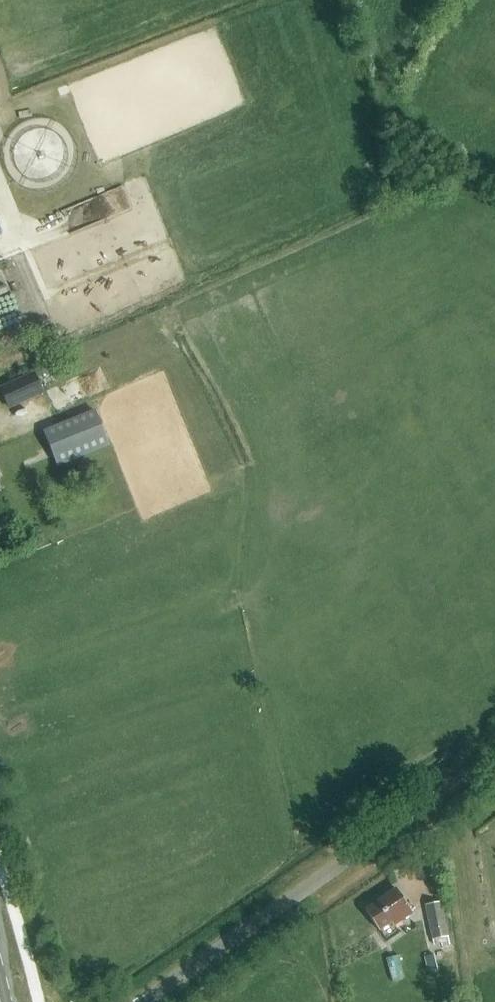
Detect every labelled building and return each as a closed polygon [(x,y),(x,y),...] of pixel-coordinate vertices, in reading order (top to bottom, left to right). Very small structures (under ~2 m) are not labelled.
[(34,375),(1,389),(9,406),(42,392),(34,375)] [(95,411),(44,432),(58,465),(109,444),(95,411)] [(393,926),(412,913),(396,888),(365,909),(379,930),(391,922),(393,926)] [(450,944),(442,902),(425,905),(433,945),(441,943),(442,946),(450,944)] [(424,957),(428,976),(439,974),(434,954),(424,957)]
